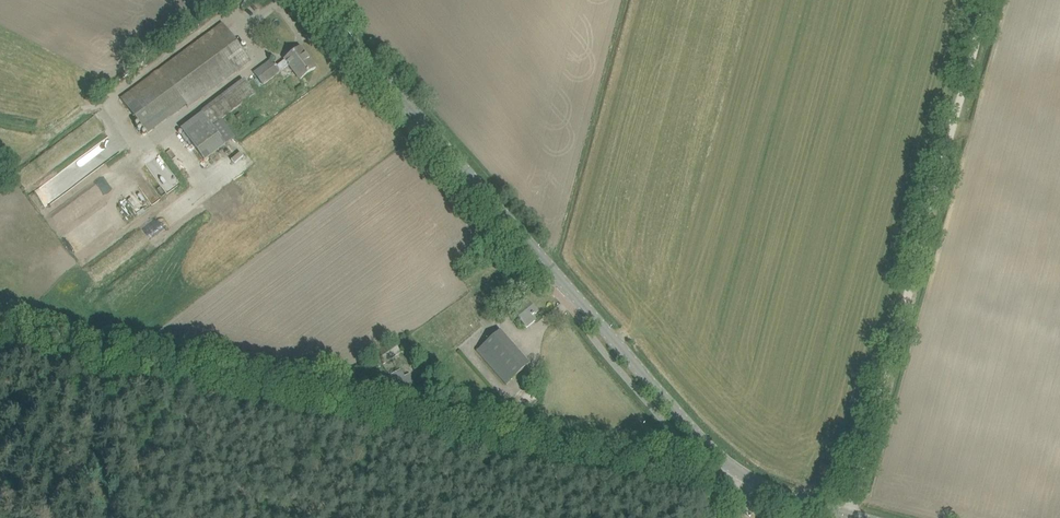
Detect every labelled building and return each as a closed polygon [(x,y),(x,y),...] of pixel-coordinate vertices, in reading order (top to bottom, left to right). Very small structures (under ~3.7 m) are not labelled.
[(189,108),(242,68),(251,61),(222,23),(121,99),(147,134),(186,105),(189,108)] [(316,68),(301,48),(276,66),(271,59),(254,73),(263,85),(280,72),(280,71),(289,65),(300,79),(316,68)] [(226,144),(212,127),(254,95),(243,81),(180,129),(204,160),(226,144)] [(54,196),(121,154),(112,139),(45,181),(54,196)] [(254,155),(264,149),(261,145),(251,151),(254,155)] [(145,164),(165,191),(179,181),(159,154),(145,164)] [(118,205),(129,221),(161,198),(148,181),(118,205)] [(509,308),(526,328),(535,320),(532,317),(534,316),(533,315),(536,313),(522,297),(509,308)] [(499,330),(476,351),(506,384),(529,364),(499,330)] [(404,377),(400,371),(390,377),(400,395),(416,386),(411,376),(409,374),(404,377)] [(831,477),(833,469),(822,466),(820,474),(831,477)]
